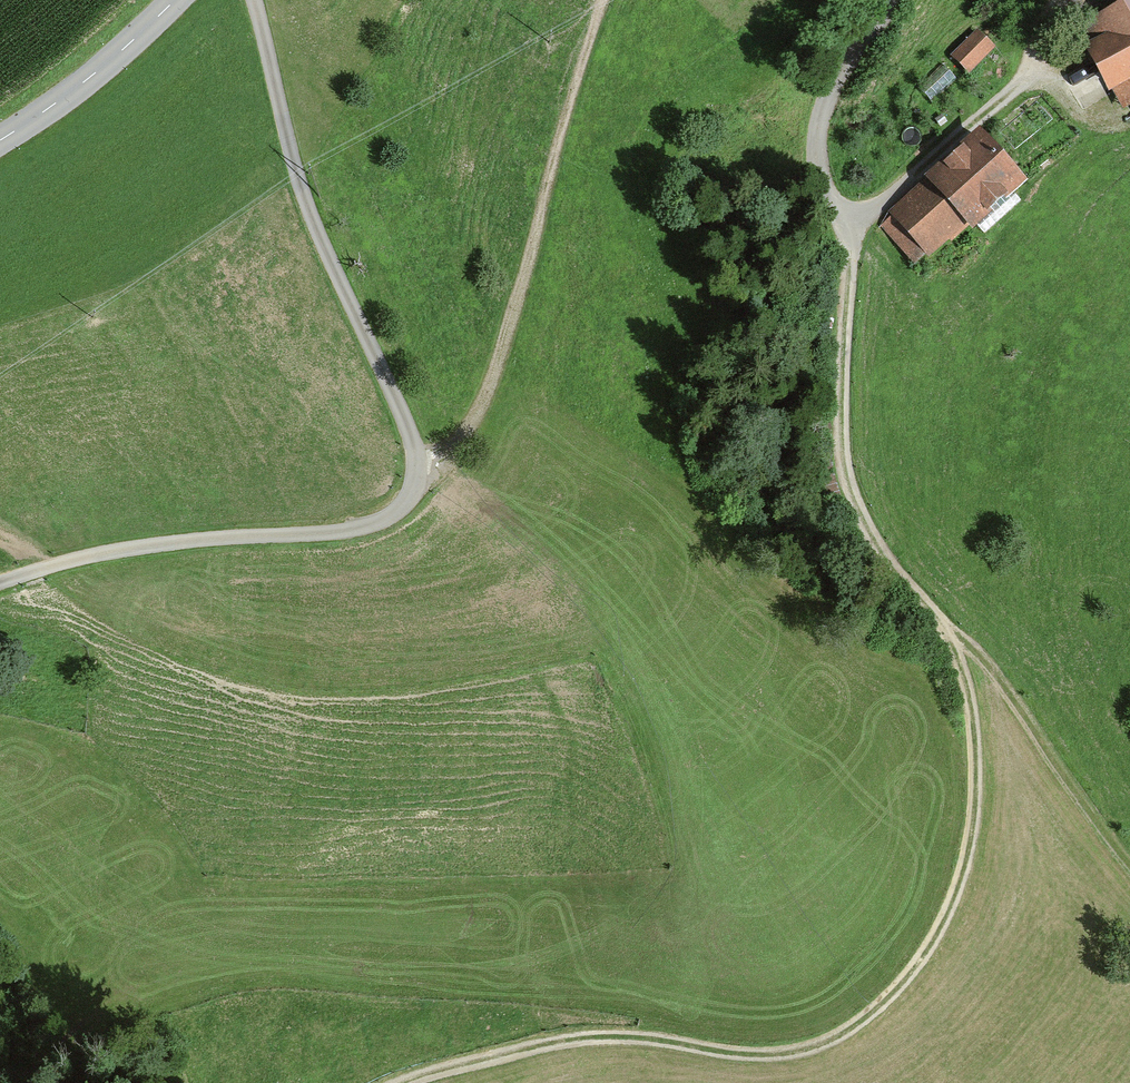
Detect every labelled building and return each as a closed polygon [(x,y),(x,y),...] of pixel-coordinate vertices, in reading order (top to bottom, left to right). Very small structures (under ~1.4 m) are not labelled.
[(1084,26),(1127,111),(1129,109),(1129,3),(1084,26)] [(993,53),(977,35),(954,56),(971,74),(993,53)] [(980,143),(886,224),(927,271),(1021,189),(980,143)]
